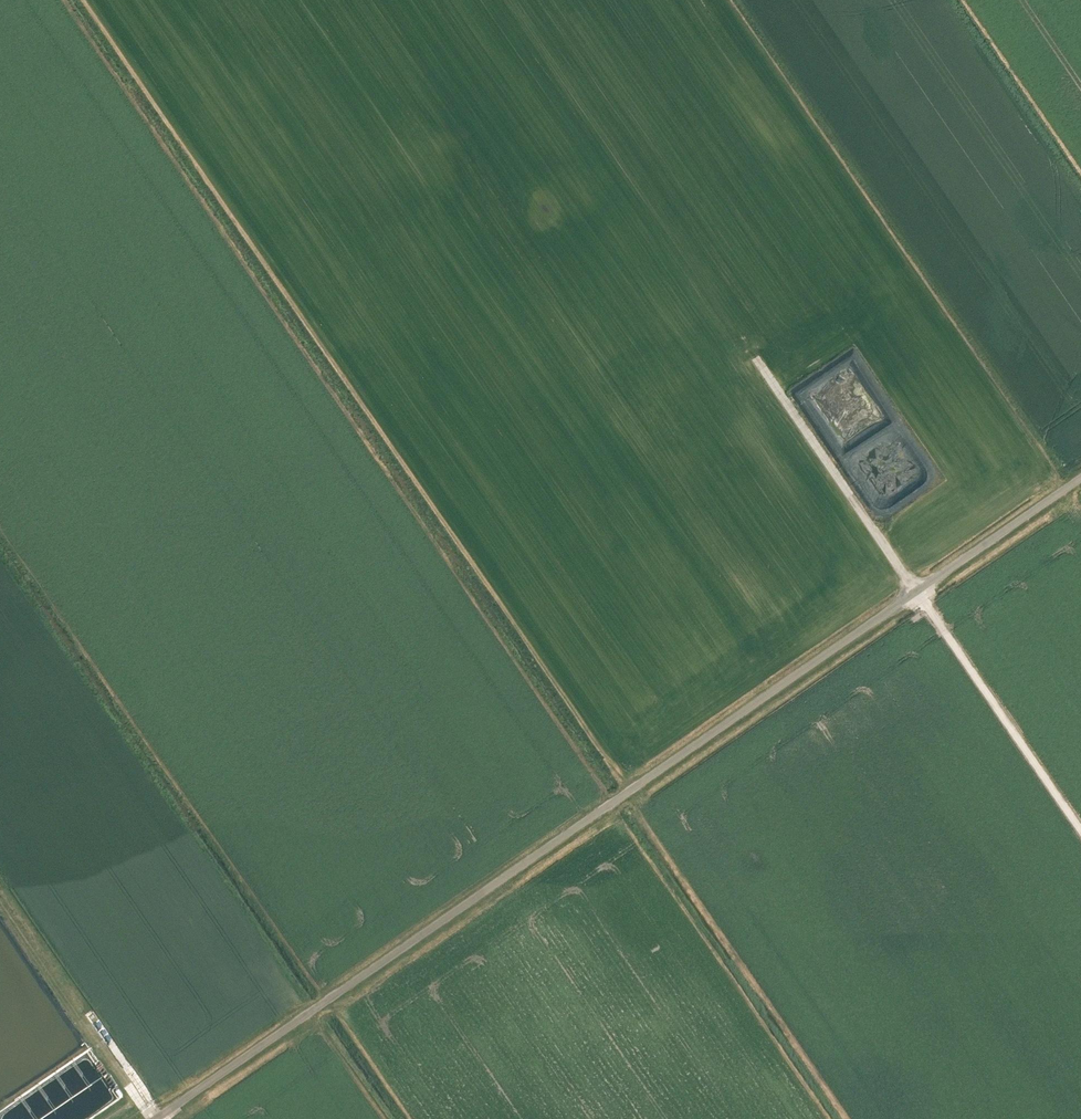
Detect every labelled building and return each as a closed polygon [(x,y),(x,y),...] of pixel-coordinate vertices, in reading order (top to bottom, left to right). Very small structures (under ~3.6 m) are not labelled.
[(145,1115),(159,1106),(154,1100),(141,1109),(145,1115)]
